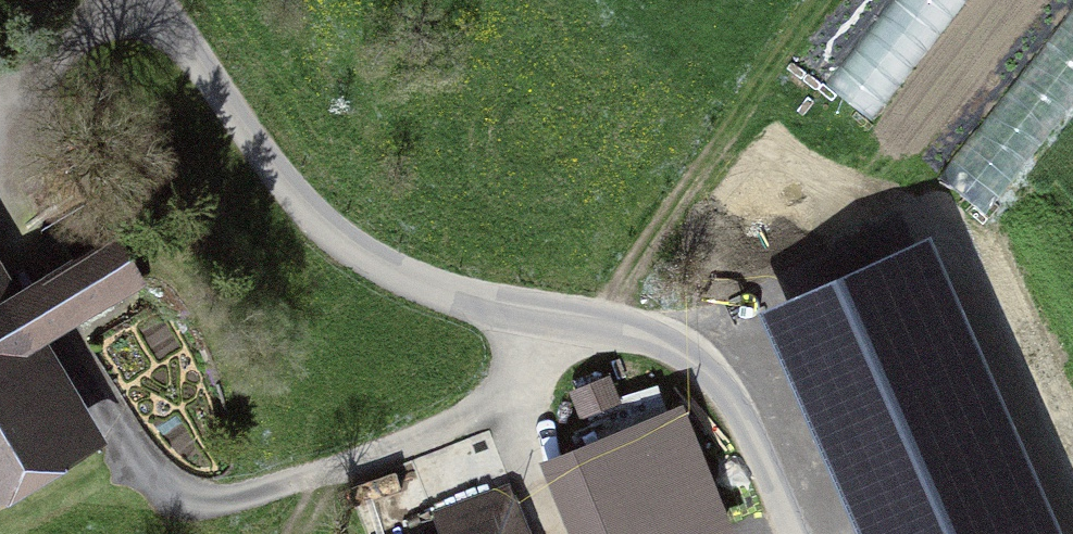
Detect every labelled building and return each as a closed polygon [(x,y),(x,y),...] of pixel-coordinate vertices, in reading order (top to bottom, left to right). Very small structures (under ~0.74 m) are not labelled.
[(843,79),(891,114),(973,0),(900,0),(843,79)] [(953,170),(1003,207),(1072,112),(1072,8),(953,170)] [(42,252),(57,278),(116,243),(120,241),(107,213),(42,252)] [(116,243),(57,278),(1,311),(0,309),(0,478),(74,434),(21,345),(78,313),(80,316),(140,280),(116,243)] [(723,529),(676,415),(575,455),(607,533),(710,533),(723,529)] [(508,491),(440,516),(447,533),(525,533),(508,491)]
